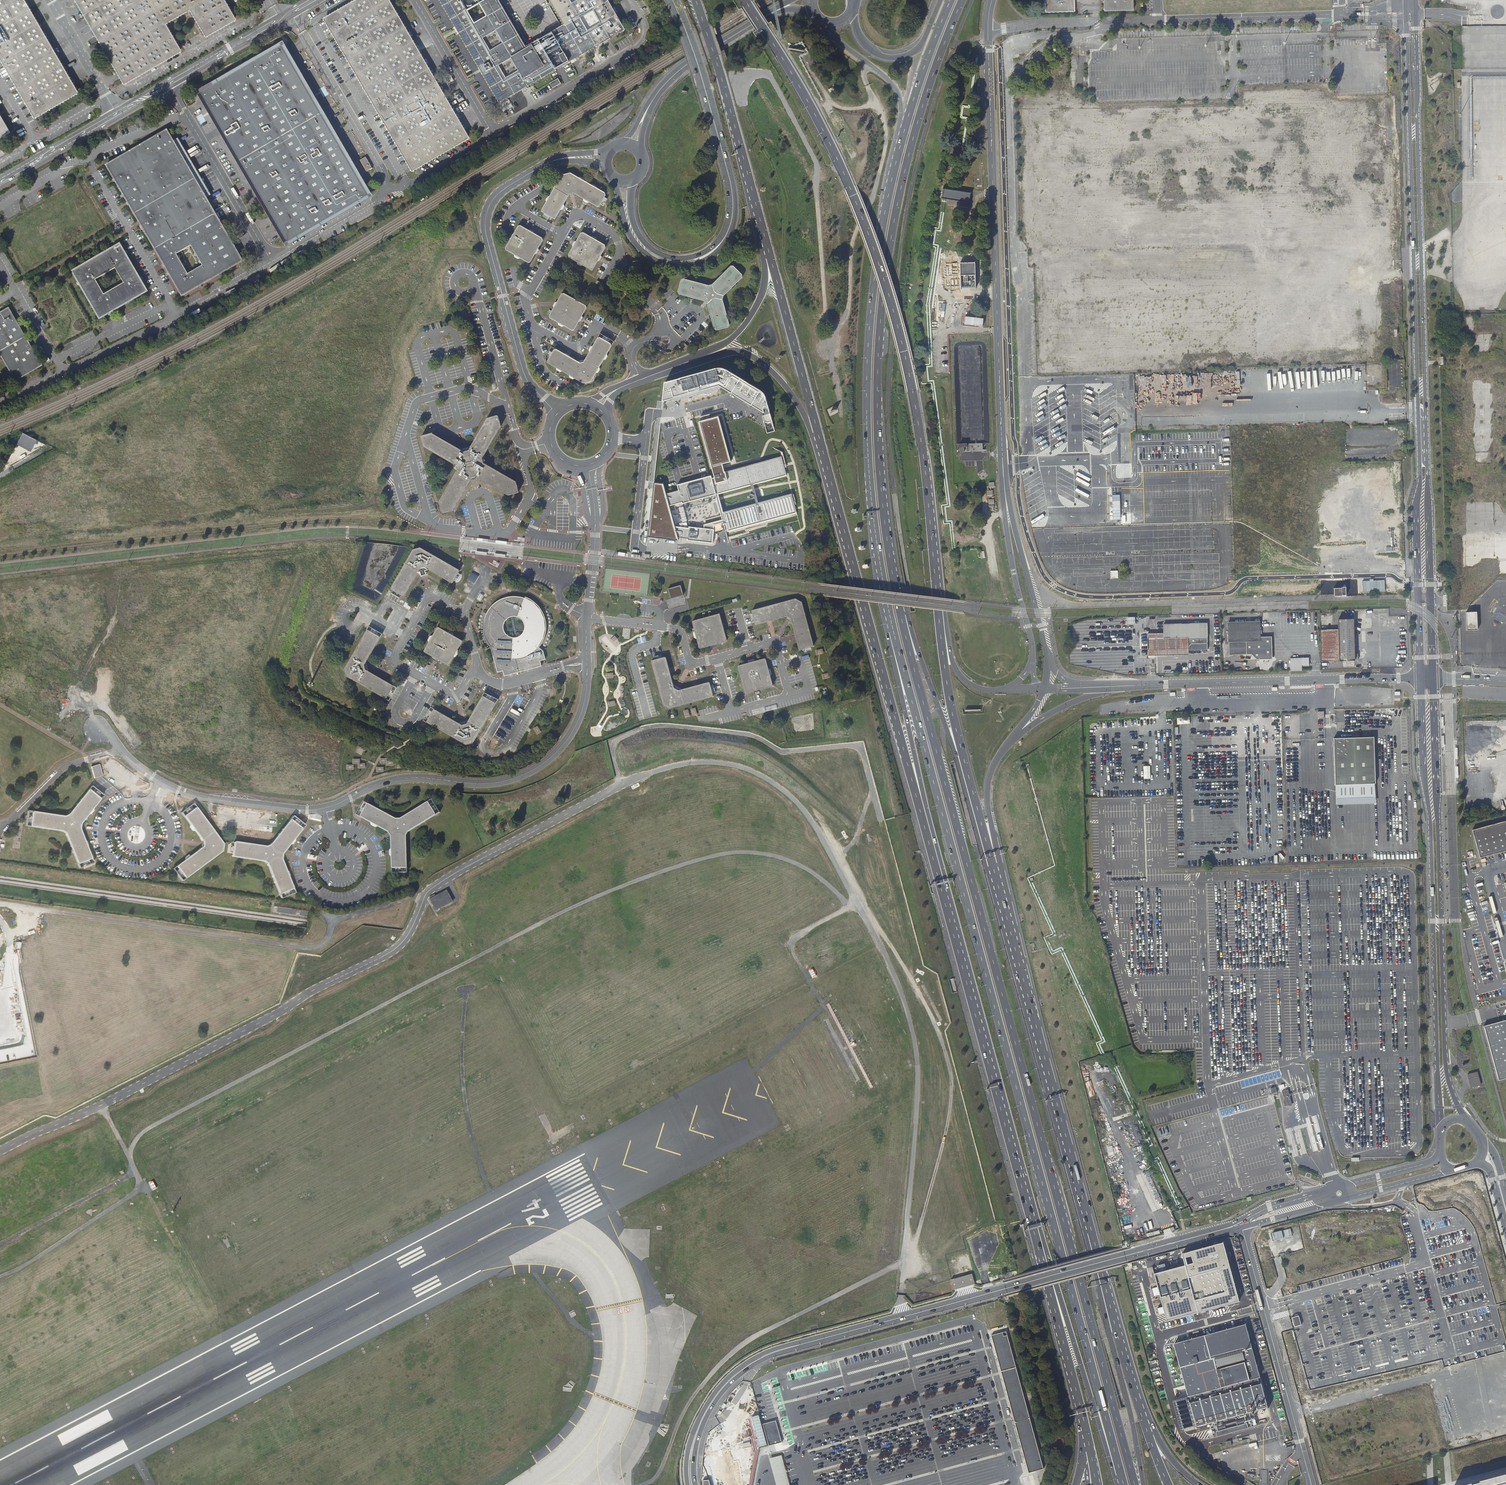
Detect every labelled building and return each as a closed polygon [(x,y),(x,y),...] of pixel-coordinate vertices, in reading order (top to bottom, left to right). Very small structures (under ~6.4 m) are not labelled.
[(37,117),(76,95),(22,0),(0,0),(0,54),(37,117)] [(126,84),(129,82),(180,50),(164,23),(191,8),(206,34),(235,19),(224,0),(77,0),(126,84)] [(325,20),(416,171),(469,137),(464,129),(457,117),(440,89),(425,63),(422,58),(417,49),(409,35),(388,0),(361,0),(325,20)] [(458,29),(500,101),(523,87),(558,67),(571,60),(591,48),(623,30),(613,12),(606,0),(546,0),(559,24),(547,31),(539,36),(527,43),(503,0),(442,0),(458,29)] [(1046,12),(1075,11),(1074,0),(1061,0),(1055,0),(1045,0),(1046,12)] [(1104,10),(1134,9),(1133,0),(1104,0),(1104,10)] [(286,244),(370,195),(284,44),(199,92),(271,218),(279,232),(282,237),(286,244)] [(551,83),(554,87),(561,82),(558,78),(551,83)] [(9,131),(0,116),(0,137),(9,131)] [(107,164),(144,228),(205,193),(174,141),(168,130),(146,142),(145,143),(143,144),(135,148),(132,150),(107,164)] [(372,168),(366,157),(360,160),(366,171),(372,168)] [(542,210),(543,212),(553,219),(556,218),(570,194),(571,194),(573,193),(586,201),(597,207),(600,206),(606,195),(605,193),(570,173),(562,175),(542,210)] [(237,250),(227,232),(225,229),(222,224),(221,222),(205,193),(144,228),(165,266),(182,296),(243,261),(239,253),(237,250)] [(542,238),(521,226),(518,226),(506,248),(506,250),(528,263),(530,262),(537,251),(543,241),(542,238)] [(605,245),(583,233),(581,233),(576,241),(574,245),(573,247),(568,255),(569,258),(591,270),(593,269),(598,261),(599,259),(601,256),(606,248),(605,245)] [(117,309),(148,291),(141,279),(125,252),(120,243),(72,271),(79,283),(100,319),(110,313),(117,309)] [(975,263),(960,263),(961,278),(975,277),(975,263)] [(712,321),(714,329),(716,331),(728,327),(730,325),(723,300),(724,296),(742,277),(742,275),(733,266),(731,266),(712,285),(709,286),(683,279),(681,280),(678,292),(679,295),(704,301),(706,303),(707,304),(712,321)] [(564,293),(562,294),(557,302),(556,304),(554,308),(549,316),(550,318),(572,331),(574,330),(587,308),(586,306),(576,300),(572,298),(564,293)] [(9,307),(0,313),(0,354),(3,358),(10,371),(16,381),(42,365),(9,307)] [(580,363),(556,349),(554,350),(548,361),(548,363),(559,369),(562,371),(583,383),(592,381),(594,376),(595,375),(596,373),(599,368),(604,360),(607,355),(611,346),(611,344),(600,338),(598,338),(584,362),(582,363),(580,363)] [(717,366),(666,382),(663,401),(720,386),(765,413),(766,414),(763,415),(766,426),(768,433),(775,431),(766,397),(765,394),(762,391),(723,366),(717,366)] [(495,416),(487,418),(474,440),(469,451),(466,451),(464,452),(432,433),(422,436),(421,437),(424,447),(456,466),(457,470),(439,503),(441,513),(443,513),(453,511),(471,478),(473,478),(476,477),(508,496),(518,493),(519,492),(518,488),(516,482),(484,463),(483,459),(501,426),(498,416),(497,415),(495,416)] [(719,416),(701,422),(712,464),(715,478),(713,478),(712,475),(678,484),(679,489),(667,493),(670,505),(683,502),(684,503),(717,494),(724,519),(724,520),(726,528),(728,528),(729,530),(797,513),(792,493),(724,510),(719,493),(787,475),(782,455),(726,470),(723,464),(732,461),(719,416)] [(33,448),(37,440),(23,433),(19,441),(33,448)] [(33,448),(19,441),(17,444),(31,452),(33,448)] [(670,505),(667,493),(664,484),(655,483),(649,537),(679,540),(678,537),(689,538),(689,540),(713,542),(714,533),(718,534),(719,532),(727,530),(726,528),(724,519),(705,524),(705,528),(690,527),(690,528),(676,526),(670,505)] [(391,588),(391,590),(403,596),(404,596),(416,574),(420,569),(422,568),(424,568),(428,570),(429,570),(451,583),(453,583),(460,571),(459,570),(420,547),(413,549),(391,588)] [(1346,580),(1342,580),(1342,588),(1334,588),(1334,589),(1334,597),(1342,596),(1342,597),(1343,597),(1343,595),(1345,595),(1345,597),(1346,597),(1346,588),(1347,588),(1348,587),(1347,586),(1347,585),(1346,584),(1346,583),(1346,582),(1346,581),(1346,580)] [(681,585),(668,588),(671,598),(683,594),(681,585)] [(486,640),(487,642),(489,644),(490,646),(491,647),(497,672),(503,671),(504,676),(542,666),(540,661),(545,660),(546,659),(543,651),(539,648),(540,646),(541,644),(543,642),(544,640),(544,638),(545,636),(546,634),(546,632),(546,630),(547,627),(547,625),(546,623),(546,620),(545,618),(545,616),(544,614),(543,612),(542,610),(541,608),(539,606),(538,605),(536,603),(534,602),(532,600),(531,599),(529,598),(526,597),(525,596),(525,598),(524,598),(522,597),(520,597),(518,597),(515,596),(513,596),(511,597),(509,597),(507,597),(506,597),(505,598),(503,599),(501,599),(499,600),(497,601),(495,603),(494,604),(492,606),(491,607),(489,609),(488,611),(487,612),(486,614),(485,616),(485,618),(484,620),(484,622),(484,624),(484,627),(484,629),(484,631),(484,633),(485,636),(486,638),(486,640)] [(802,602),(796,599),(752,610),(751,612),(755,624),(756,625),(767,622),(769,622),(772,621),(787,617),(789,618),(791,619),(791,620),(795,634),(795,637),(796,639),(799,650),(800,650),(813,647),(814,646),(802,602)] [(693,621),(692,622),(695,633),(696,639),(699,648),(700,649),(710,646),(714,645),(717,644),(726,642),(727,640),(720,615),(719,614),(693,621)] [(1364,618),(1354,618),(1354,619),(1354,629),(1364,629),(1364,618)] [(1339,630),(1321,630),(1321,661),(1358,660),(1358,654),(1355,654),(1354,629),(1354,619),(1338,620),(1339,630)] [(1259,621),(1228,622),(1229,658),(1251,657),(1256,662),(1258,662),(1261,658),(1263,660),(1271,660),(1271,640),(1260,640),(1259,621)] [(1207,623),(1164,624),(1164,634),(1147,634),(1148,655),(1188,654),(1188,651),(1208,650),(1207,623)] [(439,627),(437,627),(432,636),(431,638),(429,643),(424,651),(424,652),(432,657),(436,659),(442,662),(448,665),(449,665),(454,657),(457,650),(462,642),(462,640),(439,627)] [(380,637),(368,630),(367,630),(361,640),(344,669),(346,676),(385,699),(387,698),(393,687),(393,685),(366,670),(365,668),(364,665),(380,638),(380,637)] [(1312,655),(1300,656),(1301,667),(1312,666),(1312,655)] [(652,660),(651,662),(663,705),(669,709),(713,697),(713,696),(710,683),(709,682),(678,690),(676,689),(674,688),(670,673),(669,668),(666,658),(665,657),(652,660)] [(739,666),(738,667),(745,693),(746,693),(772,686),(773,685),(770,676),(769,672),(766,659),(765,659),(752,662),(739,666)] [(1381,659),(1369,660),(1369,669),(1381,668),(1381,659)] [(427,721),(427,723),(466,745),(473,743),(495,704),(495,703),(483,696),(482,696),(466,724),(464,724),(462,725),(435,709),(433,710),(427,721)] [(118,718),(125,728),(131,724),(124,714),(118,718)] [(1376,784),(1374,737),(1334,738),(1335,785),(1336,785),(1376,784)] [(99,764),(91,767),(94,778),(102,776),(99,764)] [(1336,785),(1336,805),(1376,804),(1376,784),(1336,785)] [(32,812),(32,813),(30,825),(30,826),(31,827),(32,826),(42,828),(43,829),(43,828),(48,829),(49,830),(49,829),(60,830),(60,831),(62,831),(66,834),(65,834),(66,836),(67,836),(71,846),(70,846),(70,847),(71,847),(73,851),(72,852),(73,853),(77,862),(77,863),(78,864),(78,863),(90,859),(91,859),(91,858),(90,857),(86,848),(87,847),(86,846),(85,845),(84,842),(85,842),(84,840),(84,841),(80,831),(80,830),(80,829),(79,829),(79,827),(80,824),(81,823),(81,822),(88,814),(89,813),(91,809),(92,809),(93,808),(92,808),(99,800),(100,800),(100,798),(99,798),(89,791),(89,790),(88,790),(88,791),(81,799),(80,800),(78,804),(77,803),(76,805),(77,805),(70,813),(69,813),(68,814),(69,815),(64,817),(64,816),(63,816),(62,817),(51,815),(51,814),(50,814),(50,815),(45,814),(46,813),(44,813),(44,814),(34,812),(33,812),(32,812)] [(393,869),(393,868),(406,868),(407,867),(406,866),(406,856),(407,856),(407,854),(406,855),(406,850),(407,850),(407,849),(406,849),(406,838),(406,837),(406,836),(408,831),(408,832),(410,831),(410,830),(419,825),(420,824),(424,821),(424,822),(426,821),(425,821),(434,815),(435,815),(435,814),(428,803),(427,802),(427,803),(418,809),(417,808),(416,809),(417,809),(413,812),(412,811),(411,812),(411,813),(402,818),(400,819),(396,819),(394,818),(384,813),(385,813),(383,812),(383,813),(379,811),(379,810),(378,809),(378,810),(368,805),(368,804),(367,804),(367,805),(361,816),(360,816),(361,817),(362,817),(371,822),(371,823),(372,823),(376,825),(376,826),(377,826),(378,826),(387,831),(387,832),(388,832),(389,832),(390,834),(391,836),(391,838),(392,838),(392,849),(391,849),(391,850),(392,850),(392,855),(391,855),(391,856),(392,856),(392,867),(392,868),(393,869)] [(184,816),(184,817),(185,817),(190,824),(190,825),(191,826),(193,828),(194,829),(193,830),(194,831),(195,830),(200,838),(200,839),(203,842),(203,845),(203,847),(202,847),(198,850),(191,856),(190,855),(189,856),(190,857),(188,858),(186,859),(184,860),(185,860),(177,866),(176,867),(177,867),(184,877),(184,878),(186,878),(186,877),(193,872),(194,872),(195,871),(194,871),(198,868),(198,869),(200,868),(199,867),(208,861),(209,861),(209,860),(212,857),(213,858),(214,857),(214,856),(221,851),(222,851),(222,850),(221,850),(222,845),(223,845),(223,844),(222,844),(217,836),(216,835),(213,832),(214,831),(213,830),(212,831),(206,822),(206,820),(205,821),(202,817),(203,817),(202,816),(196,809),(196,808),(195,808),(185,816),(184,816)] [(289,820),(289,821),(283,829),(282,829),(281,830),(282,830),(279,834),(278,834),(277,835),(278,835),(271,843),(270,843),(270,845),(265,847),(265,846),(264,846),(263,847),(253,845),(253,844),(251,844),(251,845),(247,844),(245,843),(245,844),(235,842),(234,842),(233,843),(232,855),(231,856),(232,857),(233,856),(243,858),(243,859),(244,859),(245,858),(249,859),(250,860),(250,859),(261,861),(263,862),(263,861),(267,864),(267,866),(268,866),(272,876),(271,876),(272,878),(272,877),(274,882),(273,882),(274,883),(275,883),(278,893),(278,894),(279,894),(280,893),(291,889),(292,889),(292,888),(291,887),(288,878),(288,877),(288,876),(287,876),(285,872),(286,872),(286,871),(285,871),(281,861),(281,860),(281,859),(280,859),(281,856),(281,854),(282,854),(282,853),(282,852),(289,844),(290,843),(293,839),(293,840),(294,838),(300,830),(301,830),(301,828),(300,828),(290,821),(290,820),(289,820)] [(1472,829),(1480,857),(1505,850),(1505,820),(1472,829)] [(447,891),(430,899),(436,910),(452,902),(447,891)] [(1483,1026),(1498,1081),(1505,1078),(1505,1020),(1483,1026)] [(1481,1085),(1477,1073),(1477,1072),(1467,1074),(1471,1088),(1481,1085)] [(1288,1090),(1282,1092),(1286,1106),(1292,1105),(1288,1090)] [(1223,1244),(1182,1255),(1185,1266),(1154,1275),(1163,1307),(1157,1309),(1159,1315),(1164,1314),(1167,1322),(1239,1302),(1223,1244)] [(972,1273),(951,1279),(954,1289),(975,1284),(972,1273)] [(1299,1315),(1292,1317),(1295,1327),(1302,1325),(1299,1315)] [(1245,1325),(1174,1345),(1188,1397),(1189,1397),(1191,1402),(1189,1402),(1190,1403),(1189,1403),(1190,1405),(1193,1416),(1193,1417),(1196,1427),(1249,1413),(1256,1411),(1258,1411),(1262,1410),(1263,1409),(1265,1409),(1267,1408),(1261,1383),(1259,1377),(1245,1325)] [(1006,1331),(992,1335),(1029,1473),(1037,1471),(1043,1469),(1006,1331)] [(1196,1427),(1193,1417),(1186,1419),(1189,1429),(1196,1427)] [(1213,1428),(1211,1429),(1213,1438),(1216,1437),(1247,1429),(1252,1428),(1249,1418),(1215,1428),(1213,1428)] [(782,1442),(776,1420),(763,1424),(769,1446),(782,1442)] [(789,1482),(788,1476),(786,1470),(785,1465),(783,1459),(782,1455),(769,1458),(770,1462),(772,1468),(773,1474),(775,1480),(776,1484),(790,1484),(789,1482)] [(1480,1482),(1471,1484),(1468,1484),(1505,1484),(1505,1475),(1480,1482)]
